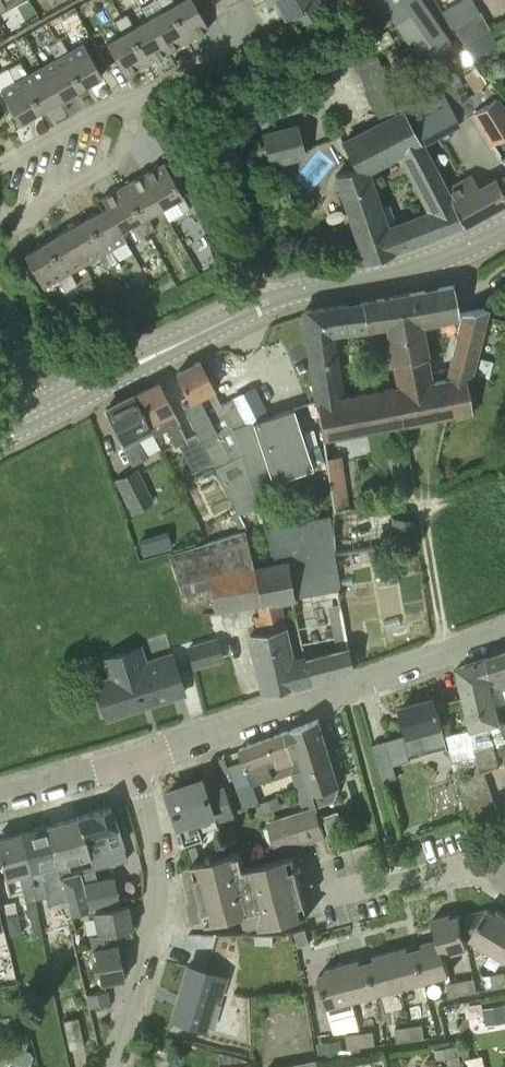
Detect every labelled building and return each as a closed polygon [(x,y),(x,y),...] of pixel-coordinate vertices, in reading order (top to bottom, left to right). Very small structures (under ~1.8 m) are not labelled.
[(188,40),(165,0),(158,0),(163,10),(149,19),(168,52),(188,40)] [(188,40),(209,28),(193,0),(181,0),(176,3),(174,0),(165,0),(188,40)] [(270,6),(277,2),(285,17),(291,14),(297,25),(325,10),(320,0),(267,0),(270,6)] [(397,0),(377,0),(383,10),(397,0)] [(441,53),(452,45),(453,44),(422,0),(397,0),(383,10),(419,60),(437,48),(441,53)] [(455,27),(464,42),(490,27),(481,11),(455,27)] [(168,52),(149,19),(134,27),(127,14),(121,17),(147,63),(168,52)] [(45,23),(55,42),(81,88),(103,76),(84,43),(69,51),(63,41),(70,38),(59,20),(57,22),(55,17),(45,23)] [(126,75),(147,63),(121,17),(115,21),(122,34),(107,42),(126,75)] [(378,51),(394,41),(388,30),(371,39),(378,51)] [(61,100),(81,88),(55,42),(49,45),(57,58),(42,67),(61,100)] [(459,78),(441,53),(437,48),(419,60),(439,87),(441,91),(459,78)] [(354,66),(361,82),(385,71),(380,60),(376,54),(354,66)] [(61,100),(42,67),(27,75),(20,62),(14,65),(41,111),(61,100)] [(19,123),(41,111),(14,65),(8,69),(15,82),(0,90),(19,123)] [(468,96),(476,111),(472,113),(489,143),(504,134),(504,107),(498,96),(495,98),(480,73),(477,68),(466,76),(475,91),(468,96)] [(459,125),(457,121),(439,87),(428,93),(429,94),(404,108),(424,143),(459,125)] [(462,224),(445,188),(446,187),(418,136),(420,135),(404,108),(378,119),(341,140),(356,168),(336,175),(364,261),(462,224)] [(295,126),(263,133),(270,165),(303,158),(295,126)] [(489,143),(502,169),(504,168),(504,134),(489,143)] [(169,221),(191,208),(165,162),(143,175),(162,207),(169,221)] [(445,188),(462,224),(504,200),(504,194),(495,176),(477,186),(471,173),(446,187),(445,188)] [(148,215),(162,207),(143,175),(123,186),(149,232),(156,229),(148,215)] [(143,236),(149,232),(123,186),(102,198),(126,240),(127,239),(122,230),(136,222),(143,236)] [(112,248),(126,240),(102,198),(107,207),(87,218),(113,265),(119,261),(112,248)] [(107,268),(113,265),(87,218),(67,230),(85,263),(100,255),(107,268)] [(71,271),(85,263),(67,230),(46,242),(73,288),(78,285),(71,271)] [(66,292),(73,288),(46,242),(25,254),(44,287),(59,278),(66,292)] [(395,385),(402,426),(408,425),(447,417),(472,413),(472,411),(468,395),(465,377),(473,376),(489,309),(460,313),(445,376),(430,379),(426,355),(430,355),(424,325),(459,319),(453,286),(363,302),(366,328),(384,326),(395,385)] [(80,301),(73,288),(66,292),(65,292),(73,305),(80,301)] [(304,311),(321,439),(352,434),(383,428),(402,426),(395,385),(344,394),(335,332),(366,328),(363,302),(304,311)] [(200,361),(176,374),(192,402),(184,406),(199,435),(198,435),(238,514),(259,510),(254,497),(251,489),(310,469),(291,409),(246,424),(233,397),(221,403),(200,361)] [(212,463),(198,435),(188,439),(180,425),(181,424),(168,398),(160,382),(136,395),(150,425),(152,431),(155,437),(167,431),(175,446),(179,444),(193,472),(212,463)] [(138,439),(152,431),(150,425),(136,395),(103,411),(118,442),(132,466),(148,458),(138,439)] [(132,513),(155,501),(137,468),(114,479),(132,513)] [(264,513),(266,526),(283,523),(281,510),(264,513)] [(330,514),(283,523),(266,526),(264,526),(269,547),(274,562),(289,559),(296,598),(340,590),(335,557),(330,514)] [(411,518),(393,515),(388,545),(412,548),(416,523),(416,519),(411,518)] [(254,615),(256,632),(287,625),(282,604),(296,600),(296,598),(289,559),(274,562),(253,565),(245,531),(169,555),(181,593),(210,588),(214,612),(258,606),(259,614),(254,615)] [(248,634),(262,692),(311,680),(307,659),(307,658),(294,661),(287,625),(256,632),(248,634)] [(193,666),(221,657),(216,639),(187,648),(193,666)] [(113,678),(105,680),(116,714),(185,692),(174,658),(142,669),(135,648),(106,657),(113,678)] [(307,659),(311,680),(352,670),(348,648),(307,659)] [(489,655),(496,678),(491,680),(497,707),(504,705),(504,650),(489,655)] [(458,778),(483,770),(499,764),(495,746),(504,743),(504,737),(499,724),(501,723),(497,707),(491,680),(496,678),(489,655),(459,665),(473,728),(445,737),(458,778)] [(382,781),(397,777),(394,764),(410,759),(409,755),(446,744),(434,698),(401,707),(408,733),(372,744),(382,781)] [(300,755),(309,783),(314,798),(334,791),(336,788),(335,787),(340,785),(318,719),(284,731),(294,757),(300,755)] [(273,779),(292,773),(279,733),(240,748),(253,783),(272,776),(273,779)] [(463,794),(488,785),(483,770),(458,778),(458,781),(463,794)] [(219,825),(218,821),(208,793),(204,780),(168,792),(180,828),(181,828),(186,844),(203,838),(201,831),(219,825)] [(325,836),(314,798),(309,783),(297,788),(302,805),(311,803),(312,808),(284,816),(267,822),(276,851),(290,847),(325,836)] [(467,807),(493,797),(488,785),(463,794),(467,807)] [(208,793),(218,821),(234,816),(225,787),(208,793)] [(278,795),(260,802),(264,812),(282,806),(278,795)] [(472,819),(498,811),(493,797),(467,807),(472,819)] [(90,856),(94,867),(102,865),(126,859),(110,807),(77,816),(90,856)] [(329,832),(343,828),(338,811),(324,815),(329,832)] [(498,811),(472,819),(476,833),(502,823),(498,811)] [(57,865),(90,856),(77,816),(46,824),(57,865)] [(60,876),(57,865),(46,824),(21,831),(34,882),(32,883),(36,899),(45,897),(47,905),(66,900),(60,876)] [(36,899),(32,883),(34,882),(21,831),(0,837),(0,857),(6,879),(18,875),(28,910),(37,909),(34,900),(36,899)] [(201,861),(192,863),(193,866),(199,864),(202,873),(195,875),(204,911),(211,909),(213,919),(207,920),(208,923),(244,914),(246,923),(250,926),(259,923),(260,927),(309,915),(308,912),(301,914),(298,904),(305,902),(297,867),(289,869),(287,859),(294,857),(294,855),(245,867),(241,850),(201,861)] [(60,876),(66,900),(70,915),(90,909),(121,903),(120,897),(114,874),(106,876),(96,879),(94,867),(60,876)] [(92,947),(117,942),(115,931),(132,928),(127,903),(92,910),(97,935),(90,936),(92,947)] [(504,930),(504,915),(497,910),(495,913),(487,909),(488,910),(470,939),(479,944),(492,952),(504,930)] [(444,954),(467,948),(465,939),(470,939),(488,910),(460,917),(459,915),(451,917),(450,913),(432,918),(437,938),(440,937),(444,954)] [(305,928),(295,931),(299,945),(310,943),(305,928)] [(492,952),(504,960),(504,930),(492,952)] [(273,935),(257,934),(256,942),(273,943),(273,941),(273,935)] [(450,974),(444,954),(440,937),(437,938),(422,942),(423,945),(416,947),(425,981),(450,974)] [(117,942),(92,947),(99,983),(124,978),(117,942)] [(425,981),(416,947),(409,949),(408,946),(391,950),(401,987),(425,981)] [(377,994),(401,987),(391,950),(374,955),(375,959),(368,960),(377,994)] [(377,994),(368,960),(361,962),(360,959),(342,963),(352,1000),(377,994)] [(327,1007),(352,1000),(342,963),(325,968),(326,972),(318,974),(327,1007)] [(221,999),(227,978),(188,966),(172,1020),(207,1030),(216,998),(221,999)] [(504,985),(504,975),(504,972),(490,975),(492,988),(504,985)] [(449,996),(476,991),(474,978),(452,982),(447,983),(449,996)] [(89,1007),(109,1003),(106,990),(87,994),(89,1007)] [(486,1025),(504,1022),(504,1004),(483,1008),(486,1025)] [(70,1049),(84,1046),(78,1017),(63,1020),(70,1049)] [(410,1026),(413,1040),(424,1038),(422,1024),(410,1026)] [(397,1042),(413,1040),(410,1026),(395,1028),(397,1042)] [(360,1032),(363,1046),(374,1044),(373,1031),(360,1032)] [(15,1032),(11,1045),(9,1045),(5,1061),(25,1066),(29,1066),(33,1055),(30,1050),(32,1042),(30,1036),(15,1032)] [(347,1048),(363,1046),(360,1032),(346,1034),(347,1048)] [(183,1042),(158,1033),(153,1046),(178,1055),(183,1042)] [(319,1058),(344,1054),(342,1039),(317,1042),(319,1058)] [(455,1043),(434,1048),(436,1058),(457,1053),(455,1043)] [(450,1056),(453,1066),(456,1066),(462,1066),(460,1054),(450,1056)]
